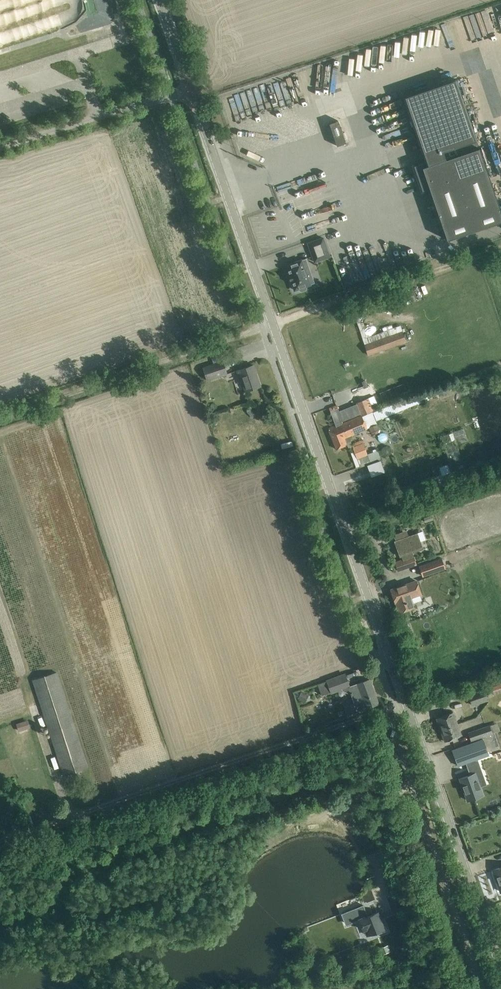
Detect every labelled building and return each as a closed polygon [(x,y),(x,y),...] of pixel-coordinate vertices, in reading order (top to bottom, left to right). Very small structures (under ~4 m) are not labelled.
[(456,79),(403,97),(414,129),(432,122),(442,152),(447,150),(477,140),(456,79)] [(337,146),(346,143),(338,120),(329,123),(337,146)] [(414,165),(422,191),(429,188),(447,239),(500,221),(500,212),(477,140),(447,150),(450,157),(432,163),(431,160),(414,165)] [(308,243),(314,262),(329,256),(323,237),(308,243)] [(307,275),(311,273),(306,258),(286,265),(289,274),(288,274),(290,281),(291,281),(294,290),(299,288),(299,290),(301,291),(305,289),(306,288),(306,286),(310,284),(307,275)] [(406,341),(400,326),(363,339),(368,355),(406,341)] [(227,373),(223,360),(203,367),(207,380),(227,373)] [(253,365),(236,370),(239,378),(241,377),(245,391),(260,385),(253,365)] [(436,388),(439,396),(447,393),(447,390),(450,389),(448,384),(436,388)] [(369,398),(357,403),(362,415),(372,411),(379,408),(377,403),(372,405),(369,398)] [(337,405),(329,408),(331,413),(339,411),(337,405)] [(251,409),(247,412),(251,417),(255,414),(251,409)] [(367,428),(362,415),(342,423),(347,436),(348,435),(367,428)] [(347,436),(342,423),(338,425),(337,424),(327,428),(336,449),(346,444),(343,437),(347,436)] [(377,423),(369,427),(371,433),(375,434),(378,433),(379,429),(377,423)] [(464,462),(459,443),(471,439),(468,428),(443,435),(451,466),(464,462)] [(347,436),(343,437),(346,444),(347,444),(349,449),(352,447),(357,459),(360,467),(370,463),(380,460),(381,459),(378,450),(367,454),(363,444),(362,440),(355,442),(356,446),(353,447),(348,435),(347,436)] [(435,489),(468,477),(476,474),(474,466),(465,469),(464,466),(453,470),(431,477),(431,478),(394,492),(397,502),(435,488),(435,489)] [(399,487),(396,479),(394,479),(392,473),(386,475),(390,490),(399,487)] [(417,533),(395,541),(400,555),(401,555),(403,559),(413,555),(411,551),(422,547),(420,542),(417,533)] [(403,559),(395,562),(398,571),(416,564),(413,557),(413,555),(403,559)] [(444,569),(441,559),(419,566),(423,576),(444,569)] [(400,586),(391,589),(395,602),(396,602),(399,612),(409,608),(413,607),(411,603),(421,600),(419,594),(421,594),(416,580),(400,586)] [(411,628),(408,619),(402,621),(405,630),(411,628)] [(87,767),(57,672),(33,680),(64,774),(87,767)] [(318,684),(317,684),(318,684),(321,695),(326,693),(331,691),(331,692),(341,688),(348,686),(348,687),(349,686),(345,674),(327,680),(318,684)] [(369,679),(349,686),(348,687),(351,694),(352,694),(355,702),(348,705),(346,709),(348,716),(366,709),(366,708),(378,703),(369,679)] [(491,686),(493,691),(500,689),(500,683),(491,686)] [(484,687),(468,692),(472,705),(488,699),(486,695),(489,694),(493,693),(493,691),(491,686),(491,685),(490,685),(484,687)] [(305,702),(309,695),(301,691),(298,698),(305,702)] [(441,730),(457,724),(453,712),(436,718),(441,730)] [(26,721),(17,724),(20,731),(29,728),(26,721)] [(479,729),(468,733),(471,741),(493,733),(499,731),(497,723),(490,725),(479,729)] [(461,735),(457,724),(441,730),(445,741),(461,735)] [(483,738),(452,749),(458,765),(466,762),(469,770),(481,766),(478,758),(489,754),(483,738)] [(470,774),(460,778),(467,800),(477,797),(484,794),(481,786),(476,772),(475,773),(470,774)] [(366,831),(362,833),(364,838),(359,840),(364,853),(372,851),(366,831)] [(401,905),(396,892),(387,896),(392,909),(401,905)] [(363,903),(341,911),(345,923),(358,919),(363,930),(365,929),(367,935),(378,930),(379,933),(387,930),(384,923),(382,923),(377,912),(367,916),(363,903)]
